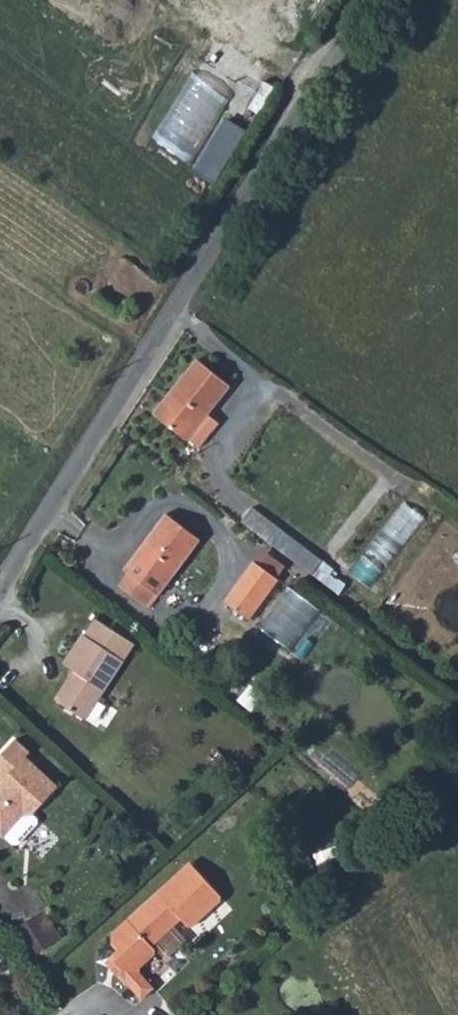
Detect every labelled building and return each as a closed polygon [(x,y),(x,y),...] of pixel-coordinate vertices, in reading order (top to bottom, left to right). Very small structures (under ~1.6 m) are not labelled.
[(192,158),(232,96),(198,74),(157,135),(192,158)] [(146,291),(121,272),(108,289),(132,310),(146,291)] [(200,357),(162,409),(191,432),(231,381),(200,357)] [(409,501),(380,535),(401,553),(430,518),(409,501)] [(330,559),(262,505),(249,522),(318,576),(330,559)] [(173,511),(129,567),(134,570),(126,582),(149,601),(158,590),(162,593),(206,537),(203,535),(173,511)] [(356,575),(379,585),(392,556),(369,546),(356,575)] [(286,580),(262,560),(232,597),(256,617),(286,580)] [(263,628),(297,649),(324,605),(290,584),(263,628)] [(108,623),(97,639),(93,637),(73,666),(83,673),(62,703),(93,724),(143,648),(108,623)] [(16,736),(0,753),(0,834),(12,846),(32,824),(34,817),(31,813),(56,786),(25,755),(30,750),(16,736)] [(119,941),(118,951),(123,958),(116,965),(127,979),(123,982),(143,1008),(156,998),(143,982),(144,977),(160,964),(161,959),(158,956),(188,931),(195,938),(199,939),(229,915),(230,910),(206,881),(191,893),(186,887),(119,941)] [(38,926),(24,935),(38,960),(51,950),(38,926)] [(110,970),(121,984),(127,979),(116,965),(110,970)]
